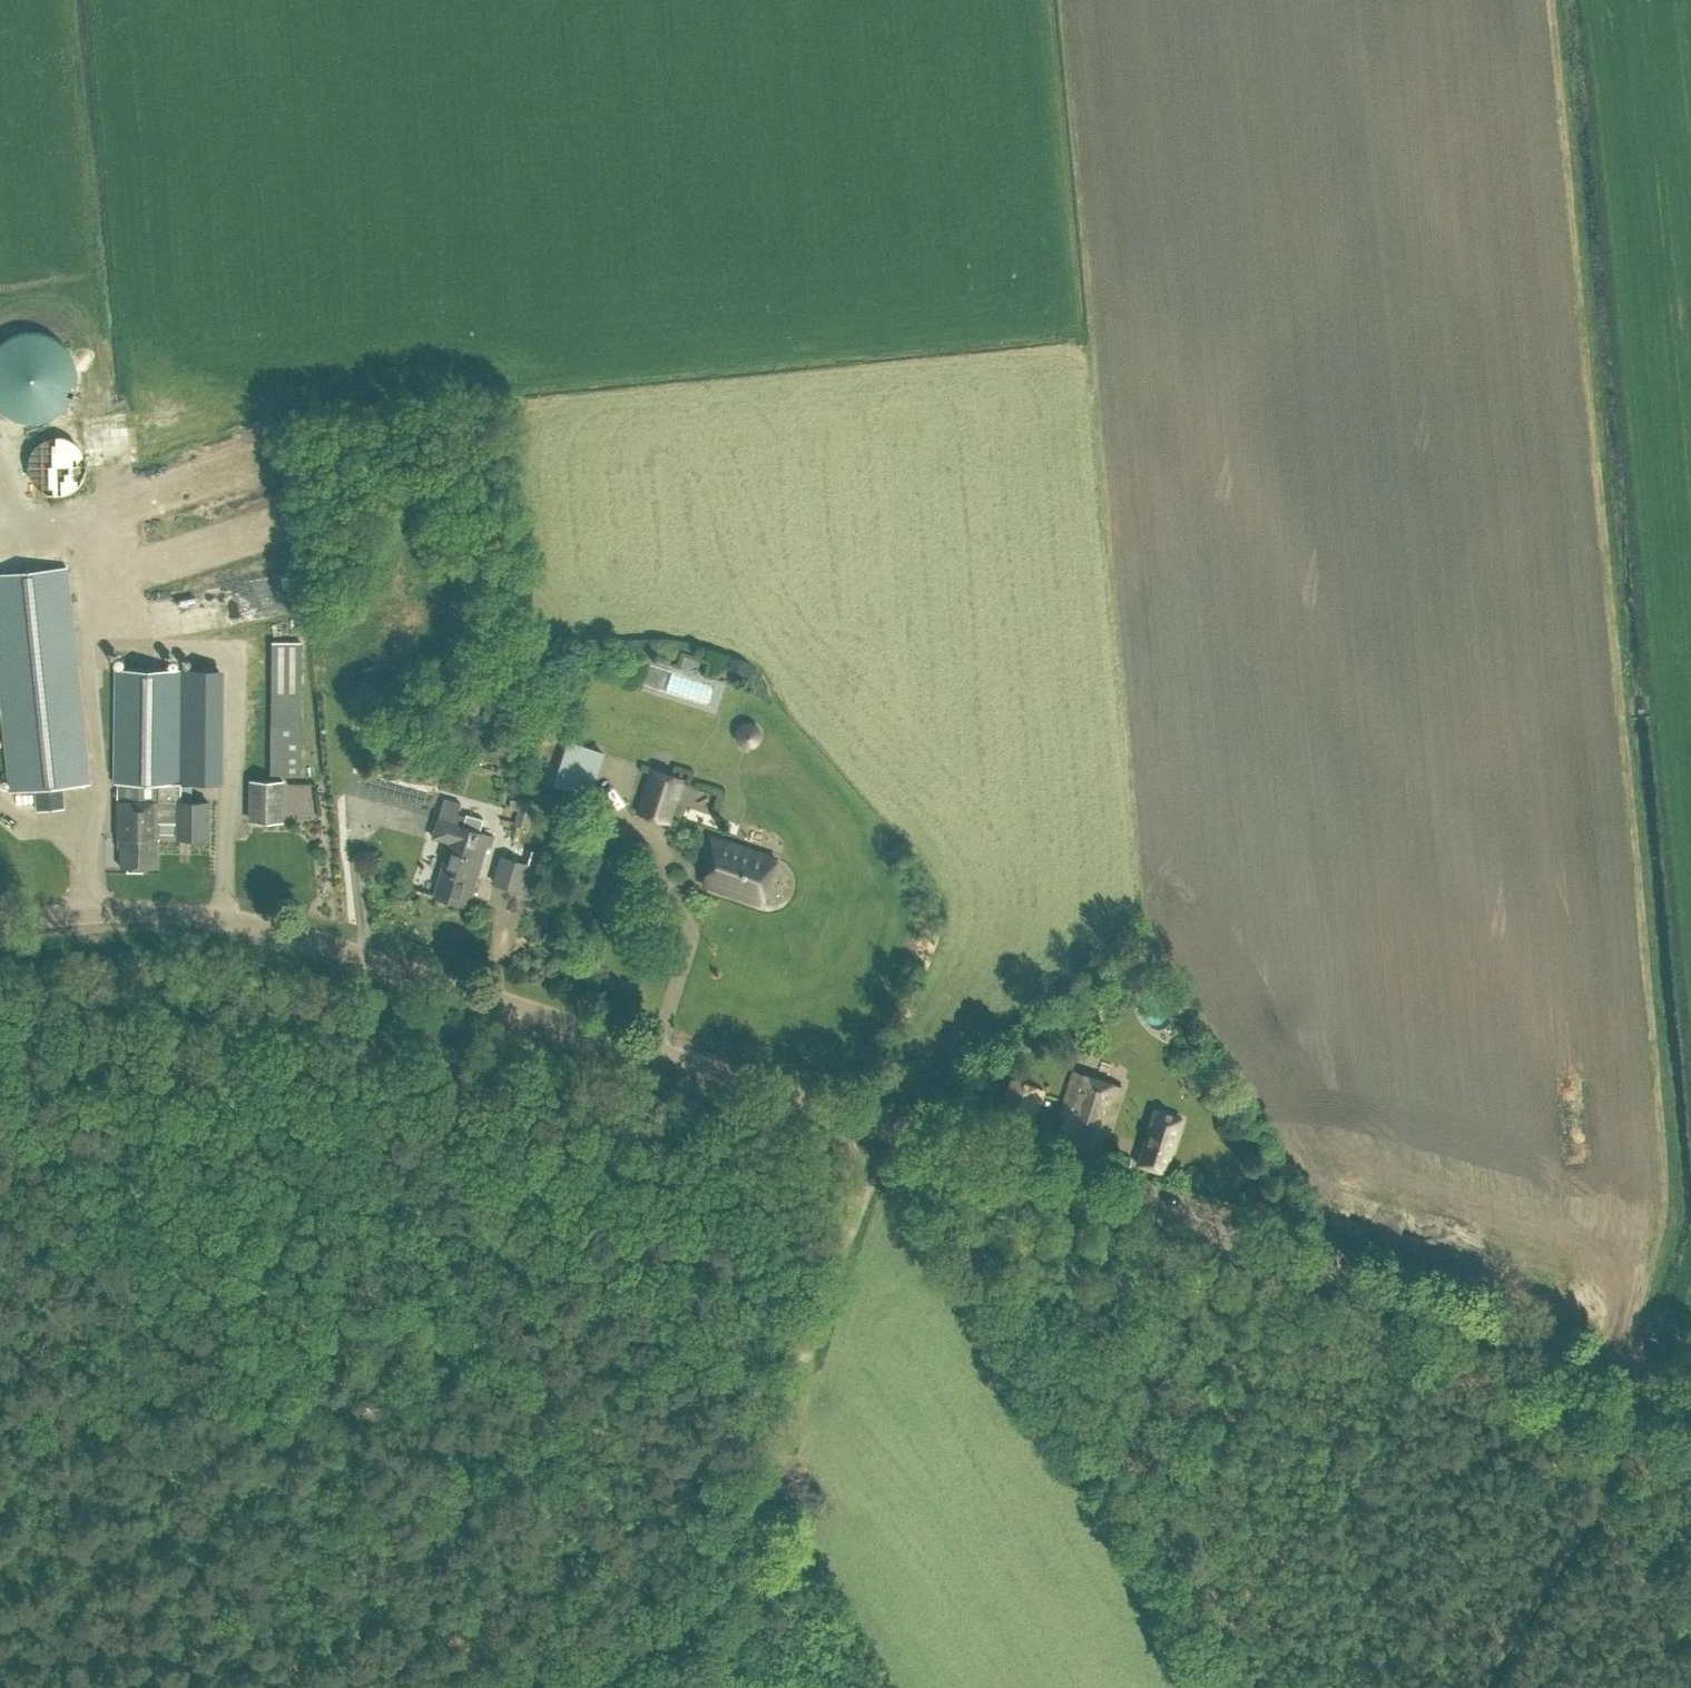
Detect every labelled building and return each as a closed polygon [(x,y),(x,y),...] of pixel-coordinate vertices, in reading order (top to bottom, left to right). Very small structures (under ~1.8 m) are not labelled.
[(5,414),(12,418),(19,420),(27,422),(35,422),(42,420),(49,418),(56,414),(62,410),(67,404),(72,397),(75,390),(77,383),(77,375),(76,367),(74,359),(71,352),(66,345),(61,340),(54,335),(47,332),(39,330),(31,329),(23,330),(15,332),(7,335),(1,340),(0,340),(0,410),(5,414)] [(27,459),(27,463),(27,468),(28,473),(31,478),(33,482),(37,486),(41,489),(46,491),(51,492),(56,492),(61,492),(66,491),(70,489),(74,486),(78,482),(81,478),(83,473),(84,468),(85,463),(84,459),(83,454),(81,450),(79,446),(75,442),(72,439),(67,437),(63,435),(58,434),(53,434),(49,435),(44,437),(40,439),(36,442),(33,446),(30,450),(28,454),(27,459)] [(11,790),(33,788),(62,785),(86,782),(62,567),(0,573),(0,693),(11,790)] [(111,670),(113,785),(117,784),(117,802),(117,839),(121,839),(121,869),(155,869),(155,839),(157,839),(157,821),(175,820),(175,839),(206,839),(206,802),(180,802),(177,802),(172,802),(172,783),(180,783),(216,783),(223,783),(223,763),(216,763),(205,763),(205,692),(215,692),(223,692),(223,669),(214,669),(111,670)] [(622,689),(668,705),(674,685),(628,669),(622,689)] [(735,732),(735,734),(735,736),(736,738),(737,740),(738,742),(739,744),(741,745),(743,746),(745,747),(747,747),(749,747),(751,747),(753,746),(755,745),(757,744),(759,742),(760,740),(761,738),(761,736),(761,734),(761,732),(761,730),(760,727),(758,726),(757,724),(755,723),(753,722),(750,721),(748,721),(746,721),(744,722),(742,723),(740,724),(738,726),(737,727),(736,730),(735,732)] [(478,745),(476,757),(495,760),(496,748),(478,745)] [(304,759),(290,765),(296,780),(310,774),(304,759)] [(591,815),(620,825),(638,774),(608,764),(591,815)] [(651,768),(637,811),(668,821),(682,778),(651,768)] [(251,780),(250,820),(283,820),(284,780),(251,780)] [(33,788),(34,791),(36,810),(64,807),(62,788),(62,785),(33,788)] [(469,907),(470,903),(486,845),(491,847),(494,835),(493,835),(479,830),(479,828),(482,817),(465,812),(465,815),(457,813),(458,811),(460,802),(459,802),(444,797),(436,820),(431,837),(445,841),(443,850),(446,851),(433,896),(469,907)] [(520,804),(514,824),(528,828),(534,808),(520,804)] [(708,867),(702,883),(762,902),(776,857),(710,836),(701,865),(708,867)] [(493,881),(520,889),(534,893),(541,867),(545,854),(531,850),(527,863),(501,855),(493,881)] [(1008,1059),(1016,1051),(1010,1044),(1002,1051),(1008,1059)] [(1098,1162),(1123,1087),(1074,1071),(1059,1118),(1063,1119),(1058,1135),(1074,1140),(1066,1164),(1087,1170),(1090,1160),(1098,1162)] [(1001,1096),(993,1121),(1019,1130),(1020,1125),(1030,1128),(1043,1090),(1011,1079),(1005,1097),(1001,1096)] [(1164,1172),(1181,1118),(1154,1109),(1137,1163),(1164,1172)] [(1128,1167),(1131,1156),(1117,1152),(1114,1163),(1128,1167)]
